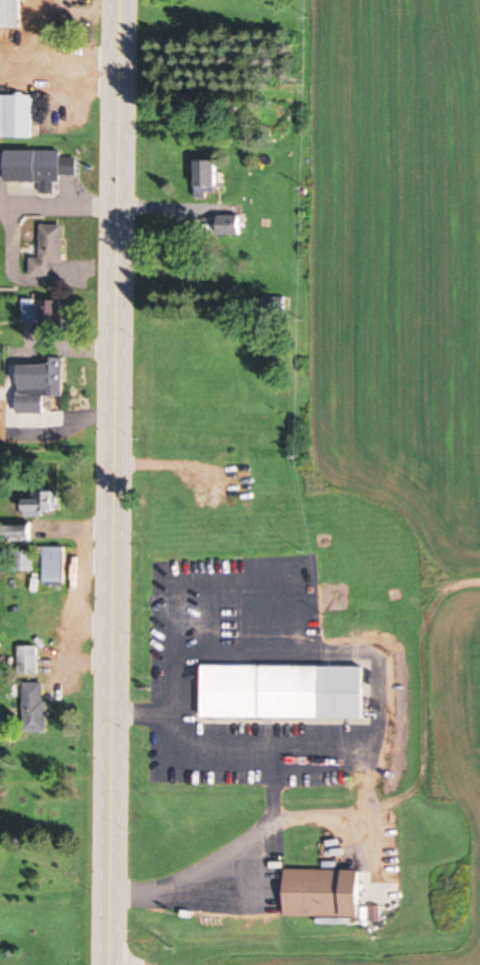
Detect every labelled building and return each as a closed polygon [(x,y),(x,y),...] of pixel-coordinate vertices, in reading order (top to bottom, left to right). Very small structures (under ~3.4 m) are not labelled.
[(28,0),(0,0),(0,25),(28,25),(28,0)] [(37,92),(0,92),(0,135),(37,135),(37,92)] [(68,149),(14,148),(13,180),(47,180),(47,191),(64,191),(64,174),(82,174),(82,154),(68,154),(68,149)] [(200,194),(224,194),(224,158),(200,158),(200,194)] [(228,230),(246,230),(246,213),(228,213),(228,230)] [(68,262),(68,223),(44,223),(44,255),(36,255),(35,275),(58,275),(58,261),(68,262)] [(27,321),(46,321),(46,327),(71,327),(71,309),(63,309),(63,298),(27,298),(27,321)] [(52,411),(52,394),(66,394),(66,355),(51,355),(51,363),(23,364),(23,411),(52,411)] [(30,513),(61,513),(61,489),(30,489),(30,513)] [(69,545),(47,545),(47,581),(69,581),(69,545)] [(22,674),(42,674),(42,644),(22,644),(22,674)] [(326,717),(326,663),(208,663),(208,716),(326,717)] [(30,684),(30,729),(49,729),(49,684),(30,684)] [(289,914),(369,915),(369,868),(290,867),(289,914)]
